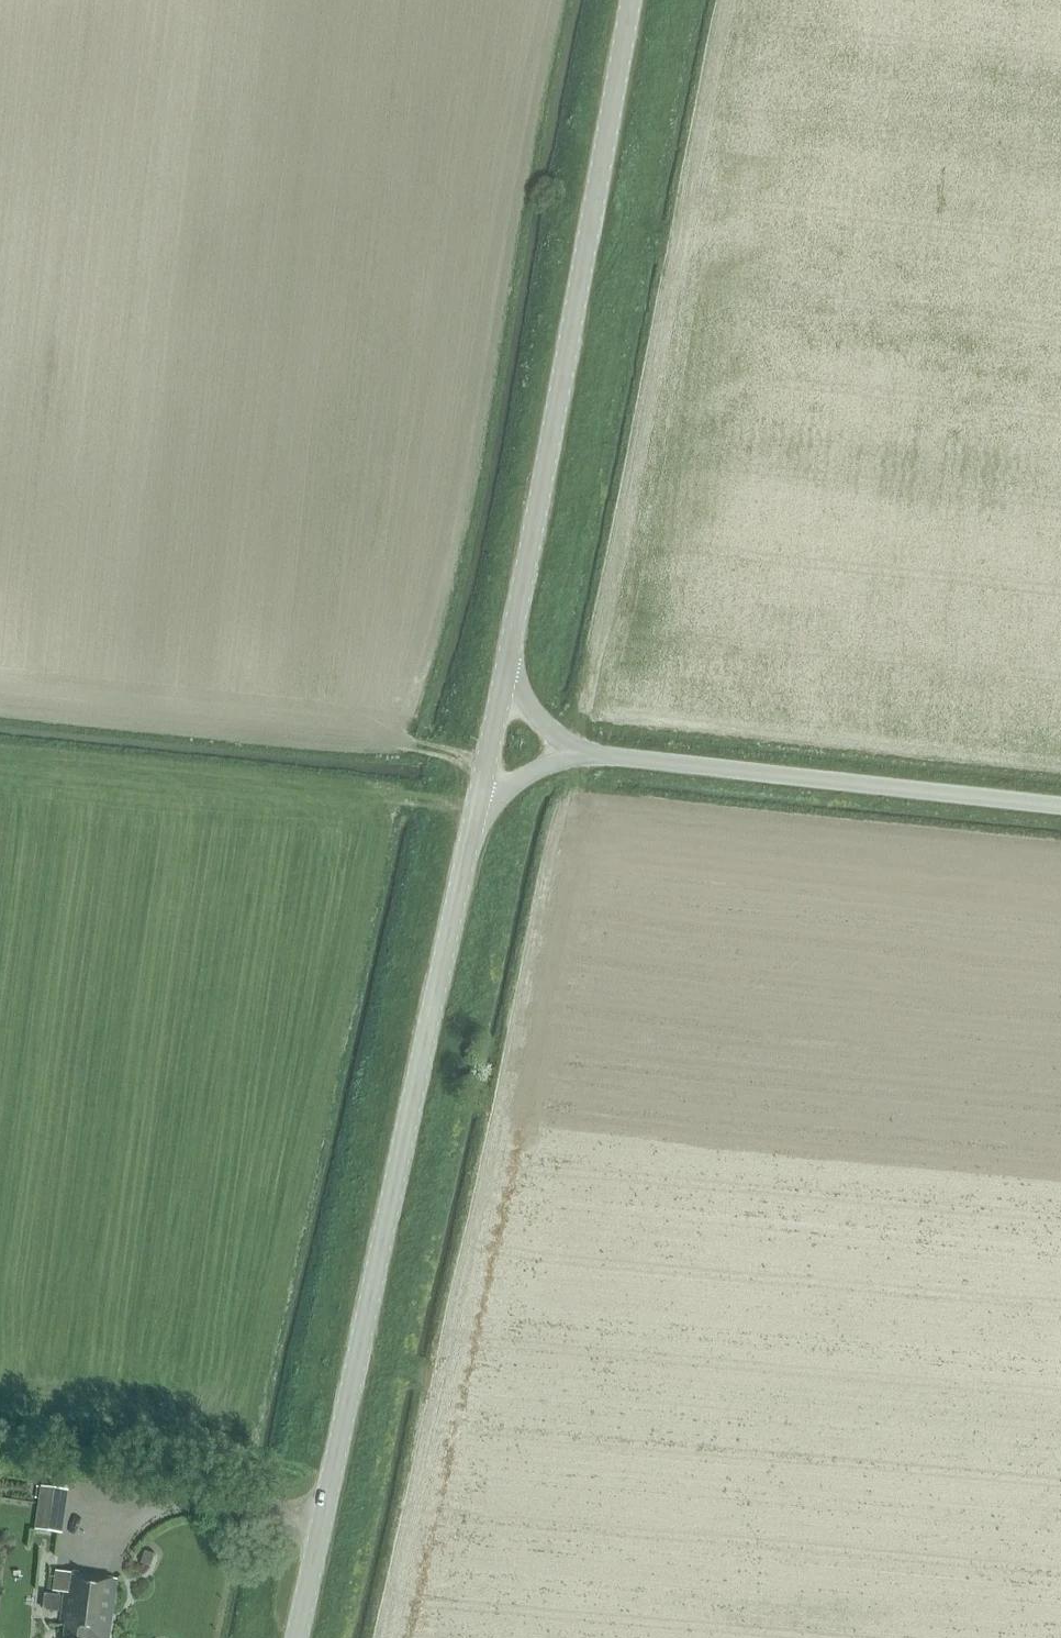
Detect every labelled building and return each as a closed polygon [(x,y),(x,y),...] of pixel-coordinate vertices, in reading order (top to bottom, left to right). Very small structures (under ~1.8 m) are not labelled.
[(69,1489),(40,1485),(34,1530),(63,1534),(69,1489)] [(155,1554),(144,1551),(140,1563),(151,1566),(155,1554)] [(116,1579),(55,1571),(53,1591),(65,1592),(61,1625),(66,1626),(65,1637),(110,1637),(116,1579)] [(59,1612),(62,1595),(45,1593),(42,1610),(59,1612)]
